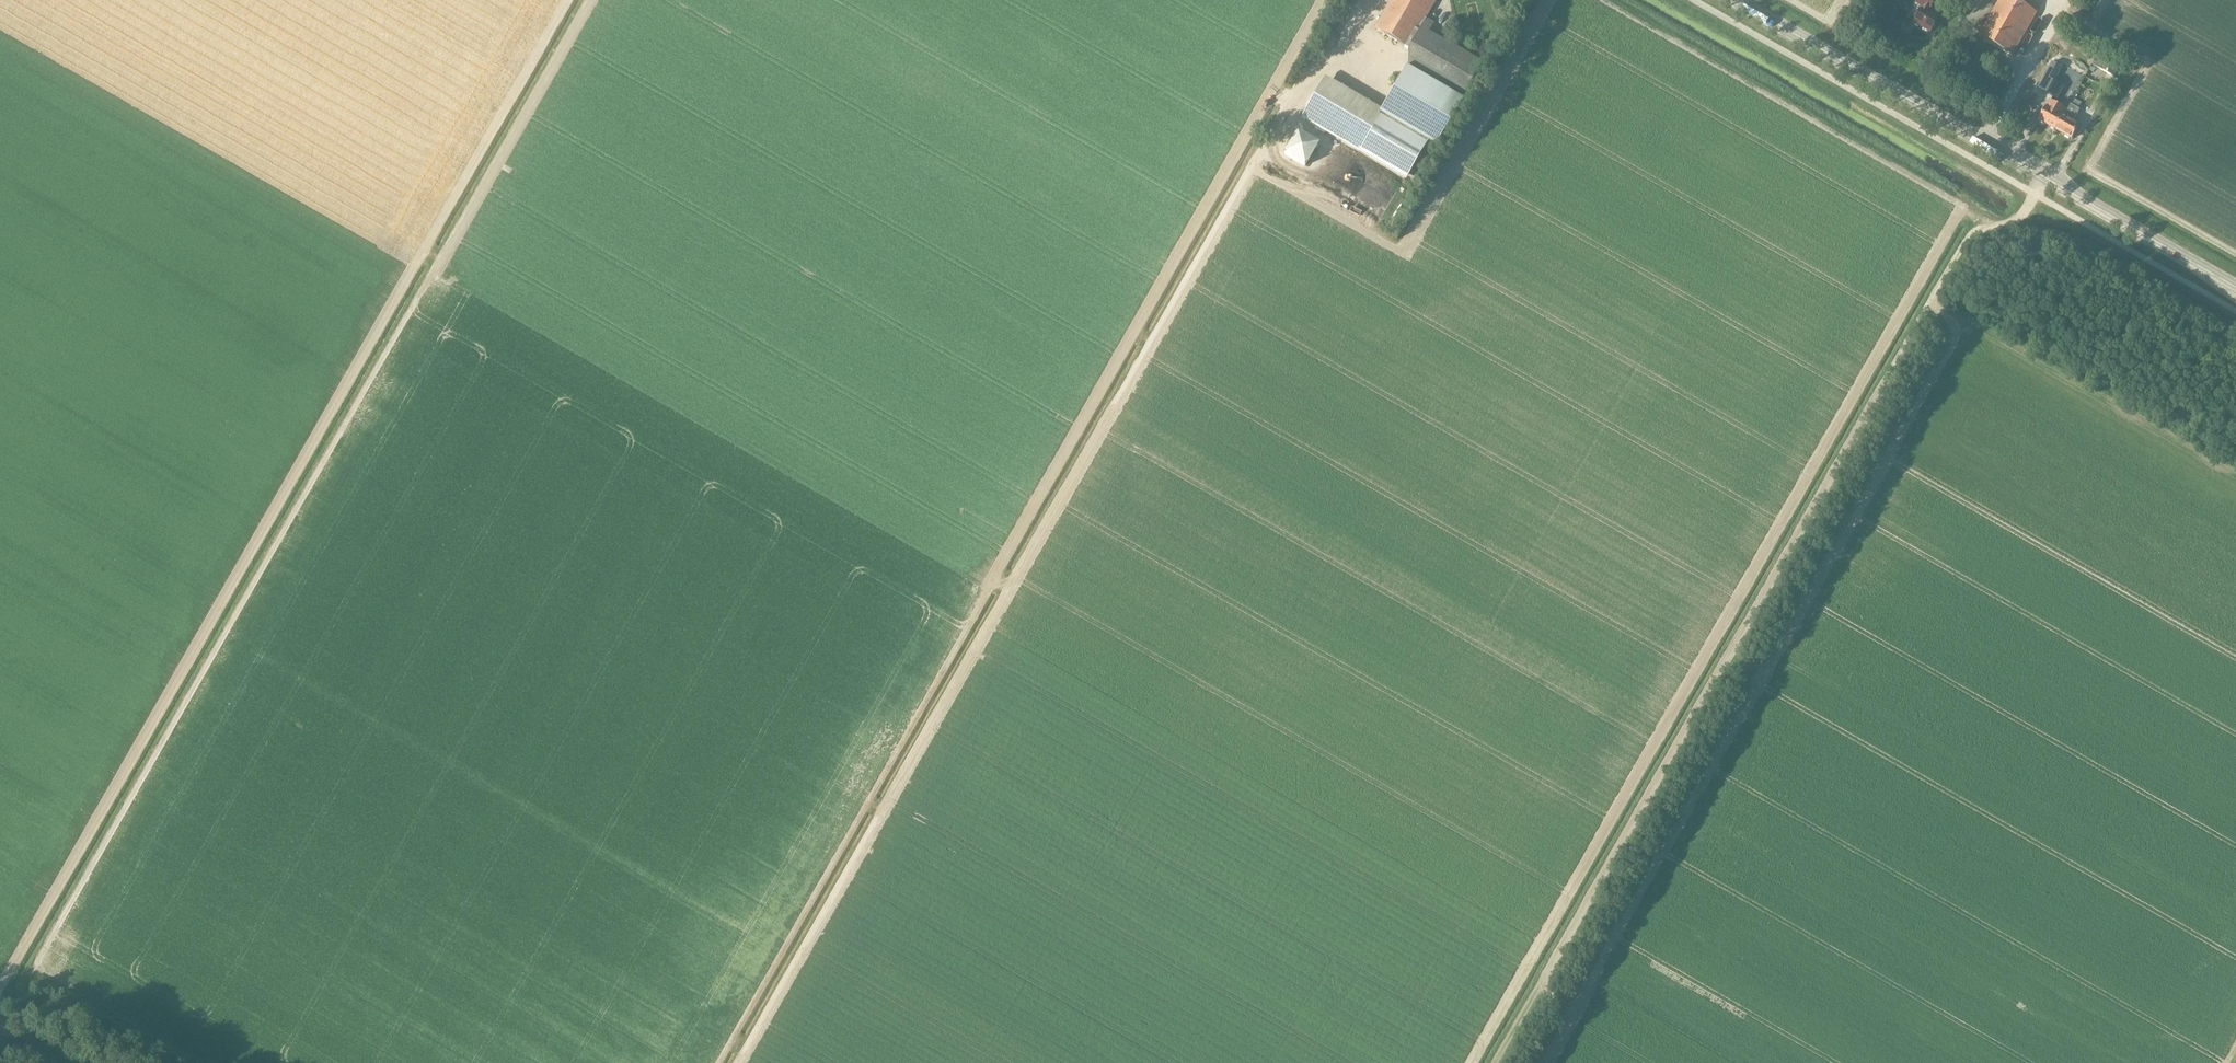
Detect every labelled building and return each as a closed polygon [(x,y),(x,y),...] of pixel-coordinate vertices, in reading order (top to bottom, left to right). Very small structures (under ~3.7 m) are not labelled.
[(1425,18),(1435,0),(1391,0),(1375,29),(1409,48),(1425,18)] [(1939,18),(1929,12),(1936,0),(1917,0),(1915,2),(1922,6),(1913,22),(1930,32),(1939,18)] [(1985,24),(1979,20),(1975,29),(1980,32),(1979,35),(2012,55),(2037,12),(2015,0),(1999,0),(1985,24)] [(1461,100),(1482,61),(1429,32),(1434,23),(1425,18),(1409,48),(1404,64),(1404,65),(1403,65),(1377,110),(1431,142),(1436,145),(1461,100)] [(2124,68),(2106,58),(2098,54),(2092,65),(2118,79),(2124,68)] [(1377,110),(1331,83),(1324,79),(1300,119),(1407,182),(1431,142),(1377,110)] [(2052,80),(2045,92),(2056,99),(2063,86),(2052,80)] [(2066,110),(2050,100),(2046,107),(2038,120),(2055,129),(2066,110)] [(2072,138),(2079,126),(2072,122),(2079,109),(2070,104),(2066,110),(2055,129),(2072,138)] [(1300,136),(1287,158),(1308,170),(1321,148),(1300,136)]
